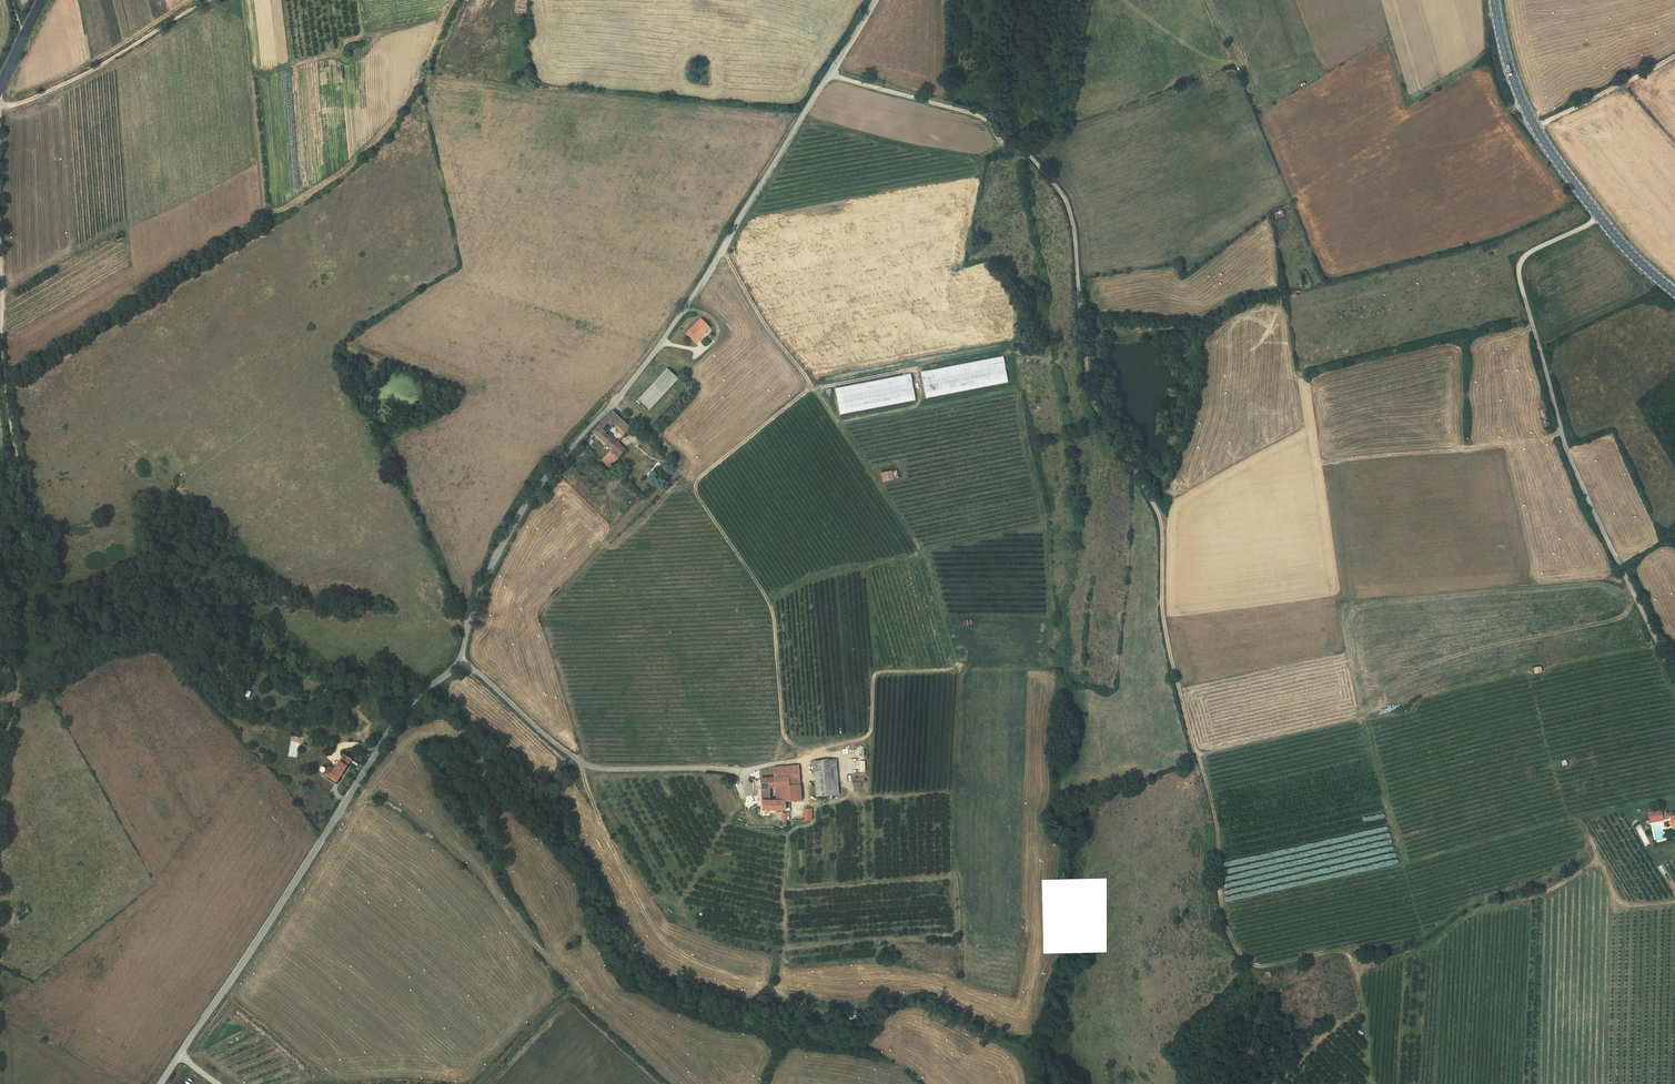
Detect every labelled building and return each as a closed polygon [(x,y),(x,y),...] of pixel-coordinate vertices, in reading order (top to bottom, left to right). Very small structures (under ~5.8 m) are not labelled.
[(336,60),(336,59),(334,56),(323,60),(325,65),(336,60)] [(115,241),(120,237),(117,232),(111,236),(115,241)] [(709,327),(701,319),(686,333),(696,343),(700,340),(698,338),(709,327)] [(678,379),(667,369),(638,399),(649,409),(678,379)] [(618,458),(625,450),(605,432),(613,424),(618,429),(624,434),(629,428),(612,411),(593,432),(611,449),(610,451),(617,457),(618,458)] [(624,434),(618,429),(616,430),(623,437),(625,435),(624,434)] [(617,457),(610,451),(601,462),(611,470),(614,466),(612,464),(617,457)] [(614,466),(611,470),(616,475),(620,471),(614,466)] [(891,471),(881,473),(883,482),(893,480),(893,479),(891,471)] [(323,774),(336,783),(350,762),(352,760),(352,759),(344,754),(334,769),(329,766),(323,774)] [(814,761),(817,797),(835,795),(833,760),(814,761)] [(800,785),(799,770),(793,771),(793,766),(773,767),(774,778),(788,776),(789,785),(800,785)] [(770,788),(776,787),(788,786),(790,801),(801,802),(800,785),(789,785),(788,776),(774,778),(760,779),(761,788),(770,788)] [(761,788),(760,779),(753,780),(754,789),(755,789),(761,788)] [(790,801),(788,786),(776,787),(777,801),(790,801)] [(770,801),(770,788),(761,788),(762,795),(764,795),(765,796),(768,796),(769,797),(770,801)] [(763,810),(785,810),(785,808),(790,808),(790,801),(777,801),(770,801),(769,797),(768,796),(765,796),(764,795),(762,795),(763,810)] [(1662,822),(1660,813),(1650,815),(1652,824),(1662,822)]
